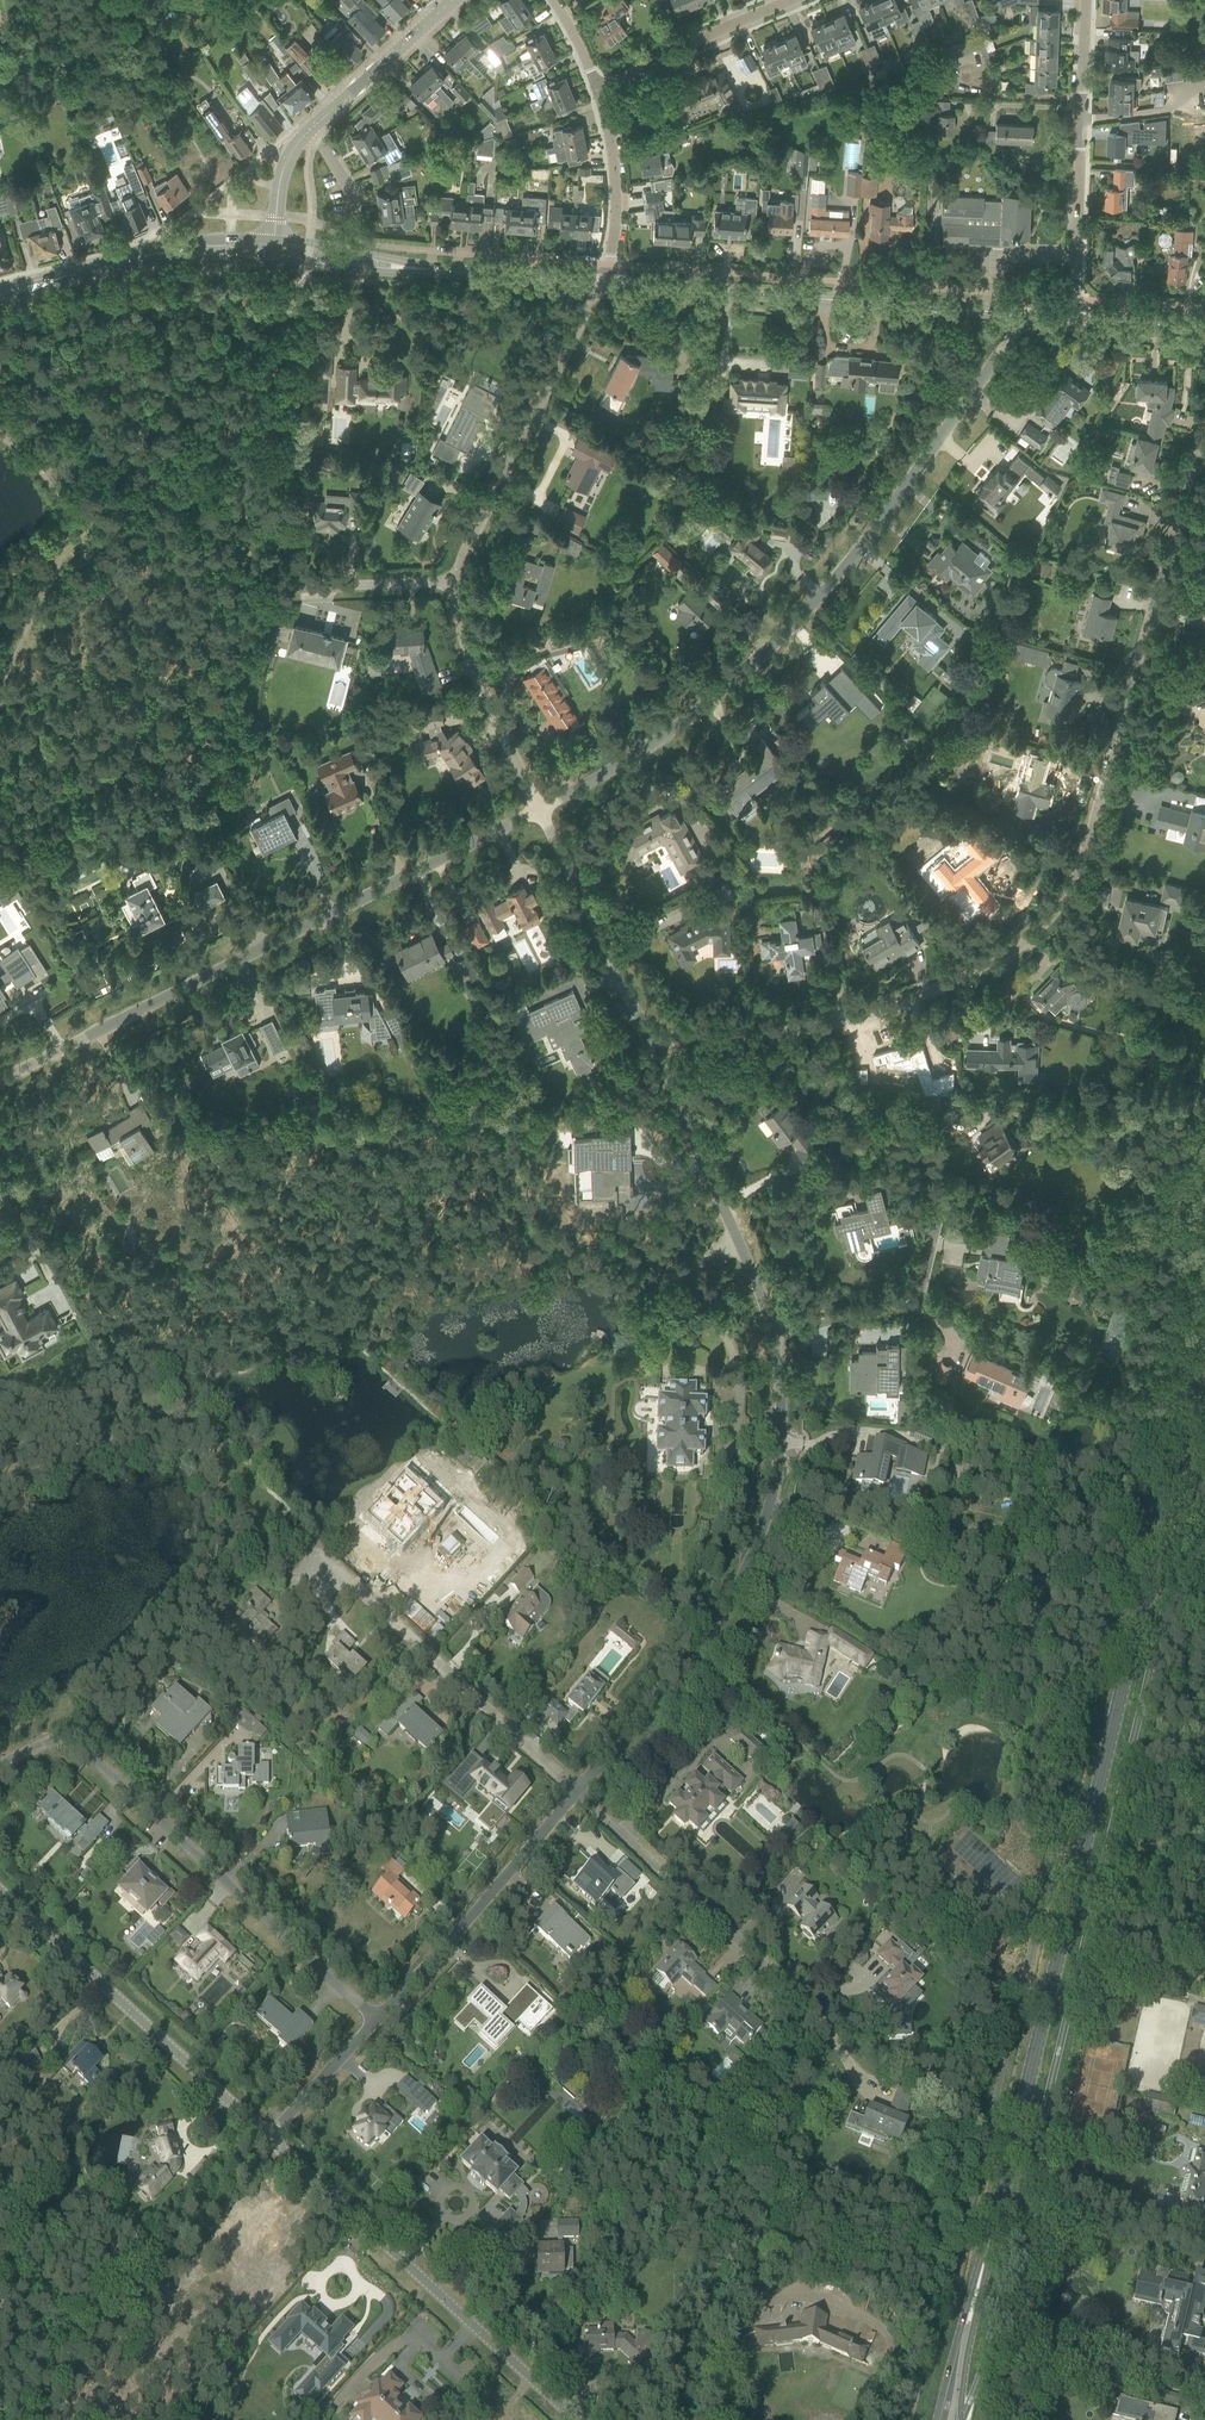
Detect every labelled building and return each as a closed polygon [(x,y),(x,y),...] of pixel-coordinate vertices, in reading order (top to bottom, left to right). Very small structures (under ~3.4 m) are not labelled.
[(365,0),(345,0),(355,11),(348,17),(371,41),(383,29),(370,16),(375,11),(366,1),(365,0)] [(384,4),(380,8),(392,21),(401,12),(389,0),(379,0),(384,4)] [(401,12),(410,4),(407,0),(389,0),(401,12)] [(498,1),(504,9),(502,10),(505,15),(523,3),(521,0),(500,0),(498,1)] [(619,12),(628,6),(624,0),(606,0),(604,2),(610,11),(604,16),(606,18),(601,21),(603,24),(598,27),(602,33),(599,34),(606,45),(625,33),(618,23),(617,21),(620,20),(621,15),(619,12)] [(677,12),(693,5),(691,0),(672,0),(677,12)] [(884,21),(875,0),(859,7),(873,39),(872,37),(888,30),(884,21)] [(875,0),(884,21),(893,17),(896,24),(909,18),(904,7),(902,8),(900,2),(895,4),(894,0),(875,0)] [(910,1),(919,21),(920,24),(926,22),(925,19),(927,19),(930,12),(928,8),(938,4),(936,0),(913,0),(910,1)] [(963,4),(969,19),(969,20),(971,19),(970,19),(974,17),(974,18),(978,17),(972,0),(970,0),(965,2),(965,3),(963,4)] [(1103,10),(1111,11),(1111,17),(1110,17),(1110,29),(1138,30),(1139,11),(1120,10),(1120,0),(1103,0),(1103,10)] [(526,7),(523,3),(505,15),(498,20),(506,32),(516,25),(516,26),(526,20),(525,19),(531,14),(532,13),(528,6),(526,7)] [(1057,10),(1037,9),(1037,7),(1030,7),(1029,24),(1036,24),(1037,24),(1057,25),(1057,10)] [(185,15),(181,18),(187,26),(193,22),(188,13),(185,15)] [(487,28),(492,24),(483,13),(468,23),(474,31),(477,34),(487,28)] [(843,14),(827,21),(835,41),(839,50),(839,51),(855,44),(851,34),(847,25),(843,14)] [(974,18),(976,23),(980,34),(991,31),(985,14),(978,17),(974,18)] [(360,40),(352,32),(341,20),(335,26),(334,25),(323,36),(349,63),(361,51),(355,46),(360,40)] [(815,25),(811,27),(823,57),(839,50),(835,41),(827,21),(818,24),(818,23),(815,24),(815,25)] [(920,24),(919,21),(911,24),(921,47),(928,43),(920,24)] [(1037,24),(1036,24),(1036,39),(1056,39),(1057,25),(1037,24)] [(181,25),(175,29),(180,37),(186,33),(181,25)] [(180,37),(186,47),(187,46),(193,42),(187,32),(186,33),(180,37)] [(459,40),(455,44),(482,73),(483,74),(486,71),(471,55),(473,54),(477,58),(483,53),(480,50),(481,49),(471,38),(470,39),(465,34),(465,35),(463,33),(458,39),(459,40)] [(522,61),(549,46),(546,41),(548,40),(544,34),(543,34),(542,34),(536,37),(535,36),(525,42),(529,50),(527,51),(528,52),(520,56),(522,61)] [(794,35),(778,41),(787,62),(789,68),(798,64),(800,67),(807,64),(805,61),(803,55),(799,45),(794,35)] [(980,35),(976,36),(979,47),(984,45),(982,40),(982,39),(980,35)] [(286,51),(285,49),(277,36),(269,41),(279,56),(286,51)] [(500,36),(487,43),(493,51),(505,43),(500,36)] [(976,36),(967,40),(971,51),(980,48),(979,47),(976,36)] [(325,86),(336,75),(330,68),(331,67),(324,60),(315,68),(304,57),(310,52),(296,37),(285,47),(286,49),(299,63),(309,74),(312,72),(325,86)] [(1028,38),(1027,53),(1035,54),(1055,54),(1056,40),(1036,39),(1028,38)] [(1130,40),(1120,39),(1108,39),(1108,49),(1107,49),(1106,66),(1126,67),(1126,64),(1134,65),(1134,59),(1126,59),(1127,50),(1129,50),(1130,40)] [(967,40),(959,43),(963,54),(971,51),(967,40)] [(509,41),(505,43),(493,51),(496,56),(512,47),(509,41)] [(762,59),(761,60),(768,77),(774,74),(780,71),(778,65),(787,62),(778,41),(762,48),(767,59),(763,61),(762,59)] [(79,43),(57,54),(62,63),(64,67),(85,56),(79,43)] [(493,51),(487,43),(481,49),(480,50),(483,53),(492,64),(492,65),(499,62),(496,56),(493,51)] [(963,54),(958,43),(950,46),(954,57),(963,54)] [(455,44),(450,48),(449,46),(443,52),(445,53),(444,54),(449,59),(448,59),(455,68),(456,67),(460,72),(465,67),(470,71),(471,70),(478,77),(482,73),(455,44)] [(873,45),(866,48),(874,65),(880,63),(873,45)] [(984,45),(979,47),(980,48),(983,57),(988,55),(984,45)] [(525,68),(525,66),(527,65),(533,77),(542,73),(540,68),(550,63),(549,62),(556,59),(555,58),(557,57),(553,51),(552,51),(549,46),(522,61),(511,67),(514,73),(525,68)] [(950,46),(942,49),(946,61),(954,57),(950,46)] [(874,65),(866,48),(859,51),(867,68),(874,65)] [(942,49),(933,52),(936,61),(937,63),(946,60),(942,49)] [(245,54),(238,58),(242,64),(249,60),(245,54)] [(1055,54),(1035,54),(1035,68),(1055,69),(1055,54)] [(988,55),(983,57),(987,67),(992,65),(988,55)] [(242,64),(254,83),(261,78),(249,60),(242,64)] [(1183,63),(1175,64),(1174,80),(1183,79),(1183,63)] [(1166,66),(1165,82),(1174,80),(1175,64),(1166,66)] [(424,72),(420,76),(437,94),(440,97),(448,106),(453,102),(445,94),(445,93),(437,84),(444,78),(436,70),(436,71),(431,66),(430,66),(429,65),(423,71),(424,72)] [(992,65),(987,67),(990,77),(995,75),(992,65)] [(818,69),(828,91),(835,89),(825,66),(818,69)] [(1150,69),(1149,76),(1151,76),(1155,76),(1165,75),(1165,66),(1155,68),(1151,69),(1150,69)] [(1025,82),(1025,92),(1046,93),(1047,84),(1054,84),(1055,69),(1035,68),(1034,82),(1025,82)] [(828,91),(818,69),(811,72),(818,88),(817,89),(819,94),(828,91)] [(286,71),(278,77),(294,97),(296,96),(303,104),(314,95),(300,78),(295,82),(286,71)] [(737,101),(722,73),(715,75),(706,79),(705,79),(704,77),(693,81),(694,83),(685,87),(687,90),(685,91),(686,94),(675,98),(681,112),(693,107),(691,104),(701,100),(702,103),(722,95),(728,106),(737,101)] [(415,78),(409,83),(410,85),(414,90),(414,91),(421,99),(422,99),(426,103),(432,98),(435,102),(437,100),(445,109),(448,106),(440,97),(437,94),(420,76),(416,79),(415,78)] [(996,76),(991,77),(994,88),(999,86),(996,76)] [(294,97),(278,77),(273,81),(282,93),(278,96),(291,113),(303,104),(296,96),(294,97)] [(1126,80),(1123,80),(1111,80),(1110,95),(1132,96),(1132,88),(1141,88),(1141,78),(1127,77),(1126,80)] [(532,84),(538,99),(530,103),(531,106),(570,91),(567,86),(569,85),(566,78),(565,78),(564,78),(557,81),(557,79),(547,84),(545,78),(532,84)] [(52,85),(56,96),(67,91),(62,81),(52,85)] [(457,82),(450,88),(450,89),(463,102),(469,96),(457,82)] [(782,103),(775,87),(768,90),(775,107),(782,103)] [(496,92),(498,97),(506,94),(503,88),(496,92)] [(270,113),(279,105),(270,91),(258,101),(250,90),(239,99),(248,110),(247,111),(256,123),(255,124),(267,138),(281,126),(270,113)] [(1154,105),(1154,107),(1163,106),(1164,106),(1164,90),(1154,92),(1154,105)] [(415,104),(411,100),(403,91),(398,96),(410,109),(415,104)] [(570,91),(531,106),(533,111),(543,107),(544,108),(554,104),(558,113),(569,108),(568,107),(575,104),(575,103),(576,103),(573,96),(572,96),(570,91)] [(1132,96),(1110,95),(1110,111),(1119,111),(1119,112),(1122,112),(1122,111),(1132,111),(1132,96)] [(356,144),(359,149),(381,136),(377,130),(374,132),(368,121),(378,112),(380,114),(388,106),(380,97),(363,113),(364,115),(353,125),(354,126),(355,124),(359,132),(352,136),(352,137),(351,138),(355,145),(356,144)] [(484,97),(478,102),(478,103),(496,122),(493,107),(484,97)] [(123,98),(114,102),(116,106),(118,110),(126,106),(123,98)] [(949,101),(936,100),(936,108),(938,114),(937,132),(952,133),(953,114),(949,114),(949,101)] [(4,118),(20,115),(17,103),(2,107),(4,118)] [(212,104),(204,110),(202,111),(221,140),(224,138),(226,141),(225,141),(231,150),(233,149),(239,157),(252,147),(249,143),(255,139),(247,126),(233,135),(212,104)] [(499,105),(493,107),(496,122),(504,118),(505,118),(500,104),(499,105)] [(1190,116),(1193,140),(1204,138),(1204,130),(1203,114),(1202,114),(1190,116)] [(495,128),(492,129),(492,130),(494,135),(497,134),(499,139),(512,136),(504,118),(496,122),(494,122),(493,123),(495,128)] [(1124,154),(1124,143),(1165,145),(1166,119),(1144,122),(1144,129),(1140,129),(1139,121),(1120,124),(1121,131),(1116,132),(1116,134),(1109,134),(1108,153),(1124,154)] [(720,122),(711,125),(714,135),(723,133),(720,122)] [(996,124),(995,132),(985,132),(984,151),(994,151),(995,140),(1032,142),(1033,125),(996,124)] [(464,140),(450,125),(442,132),(456,148),(464,140)] [(562,129),(554,131),(555,137),(552,138),(554,146),(563,144),(583,140),(582,134),(584,134),(582,127),(581,127),(580,126),(573,128),(573,126),(562,129)] [(687,141),(684,132),(672,136),(674,144),(687,141)] [(374,156),(375,158),(384,153),(389,161),(399,155),(386,133),(381,136),(359,149),(362,153),(361,154),(365,161),(366,160),(367,161),(374,156)] [(472,149),(476,149),(476,153),(493,155),(493,151),(497,151),(496,160),(497,160),(499,143),(492,136),(472,143),(471,158),(472,149)] [(507,151),(519,147),(515,136),(504,139),(507,151)] [(557,162),(567,160),(568,166),(583,163),(581,155),(586,154),(586,153),(588,153),(586,145),(584,146),(583,140),(563,144),(554,146),(545,148),(546,153),(555,151),(557,162)] [(798,150),(796,174),(800,174),(808,175),(810,151),(808,151),(800,150),(798,150)] [(659,153),(650,154),(638,156),(641,173),(652,171),(653,177),(673,173),(672,171),(674,169),(674,166),(673,163),(671,161),(669,152),(659,154),(659,153)] [(524,167),(522,153),(512,155),(524,167)] [(370,170),(372,177),(395,169),(404,166),(401,160),(370,170)] [(143,183),(151,180),(143,161),(135,164),(143,183)] [(404,166),(395,169),(372,177),(374,184),(391,178),(390,175),(391,174),(394,180),(411,174),(407,165),(404,166)] [(750,166),(749,176),(757,177),(758,167),(750,166)] [(1106,197),(1106,208),(1122,209),(1127,209),(1128,186),(1134,186),(1135,170),(1115,169),(1114,189),(1107,189),(1107,192),(1106,192),(1107,192),(1106,196),(1106,197)] [(188,193),(182,183),(176,173),(154,187),(156,194),(165,208),(179,199),(188,193)] [(859,195),(860,174),(847,173),(846,194),(859,195)] [(862,178),(860,196),(872,197),(874,179),(862,178)] [(928,178),(927,188),(939,188),(939,178),(928,178)] [(812,179),(809,231),(823,232),(822,237),(829,238),(829,232),(847,234),(848,212),(825,210),(826,194),(824,194),(825,179),(812,179)] [(130,182),(115,188),(120,199),(118,199),(117,199),(122,210),(123,210),(122,209),(124,208),(131,227),(133,226),(133,228),(140,225),(139,224),(145,221),(136,197),(145,193),(139,180),(131,184),(130,182)] [(50,181),(40,184),(43,194),(52,191),(50,181)] [(466,202),(465,226),(470,227),(470,229),(478,229),(478,227),(479,227),(479,219),(493,220),(494,207),(494,205),(483,204),(484,194),(473,194),(474,182),(468,182),(467,194),(467,202),(466,202)] [(81,205),(69,209),(78,233),(84,231),(86,237),(88,237),(89,238),(96,235),(95,234),(98,233),(97,229),(102,227),(100,220),(102,219),(103,221),(115,216),(104,186),(92,191),(92,193),(79,198),(81,205)] [(379,202),(380,208),(411,203),(415,202),(414,195),(409,196),(408,187),(391,190),(391,189),(385,190),(386,192),(377,194),(378,195),(376,195),(377,202),(379,202)] [(660,189),(645,192),(645,193),(647,207),(651,207),(653,220),(651,240),(671,242),(672,221),(673,211),(663,210),(662,205),(663,205),(660,189)] [(14,190),(4,193),(6,202),(9,212),(17,210),(15,204),(18,203),(14,190)] [(761,199),(760,221),(768,222),(768,224),(768,229),(790,230),(790,225),(790,220),(796,221),(798,194),(792,193),(791,201),(761,199)] [(943,199),(942,231),(942,243),(1009,245),(1009,236),(1028,236),(1030,194),(1001,193),(1001,204),(984,203),(984,200),(943,199)] [(672,221),(671,242),(688,243),(688,240),(693,240),(693,239),(692,239),(693,230),(702,231),(703,209),(704,195),(693,194),(692,210),(700,211),(700,212),(697,211),(696,214),(688,213),(687,222),(672,221)] [(440,197),(439,207),(438,216),(451,217),(450,225),(451,225),(451,227),(459,228),(459,226),(465,226),(466,202),(460,201),(460,205),(452,204),(453,199),(440,197)] [(715,211),(713,235),(744,237),(745,228),(754,228),(756,198),(746,197),(744,213),(715,211)] [(380,208),(380,213),(378,214),(380,221),(381,221),(381,222),(390,221),(391,223),(403,221),(404,226),(406,227),(409,228),(411,227),(413,224),(414,222),(413,217),(411,203),(380,208)] [(24,223),(20,224),(22,230),(23,237),(27,236),(33,257),(46,253),(60,249),(55,229),(62,227),(59,216),(55,205),(46,208),(48,216),(24,223)] [(494,207),(493,220),(506,221),(505,229),(506,229),(506,231),(513,232),(514,230),(519,230),(522,206),(515,205),(515,209),(505,208),(494,207)] [(869,205),(869,216),(871,216),(870,235),(886,236),(886,229),(887,229),(887,228),(911,229),(912,208),(912,207),(904,206),(896,213),(896,215),(887,215),(888,206),(869,205)] [(432,206),(431,212),(430,224),(437,224),(438,216),(438,212),(439,207),(432,206)] [(528,206),(522,206),(519,230),(525,231),(525,233),(533,233),(533,231),(534,232),(534,223),(536,223),(537,210),(528,210),(528,206)] [(548,208),(548,211),(547,223),(558,223),(558,225),(560,225),(560,234),(560,235),(568,236),(568,234),(574,235),(576,210),(548,208)] [(576,210),(574,235),(580,235),(580,237),(587,237),(588,236),(589,227),(591,227),(592,215),(582,214),(583,210),(576,210)] [(1174,210),(1174,219),(1183,220),(1184,210),(1174,210)] [(2,267),(2,265),(10,263),(1,229),(0,229),(0,267),(2,267)] [(1159,235),(1158,241),(1161,245),(1166,245),(1167,246),(1170,249),(1169,269),(1168,281),(1186,283),(1188,256),(1192,256),(1192,243),(1193,232),(1176,230),(1175,243),(1171,242),(1172,236),(1169,233),(1162,233),(1159,235)] [(1127,246),(1125,249),(1114,245),(1113,248),(1104,247),(1103,259),(1100,262),(1104,268),(1106,267),(1112,274),(1110,275),(1115,281),(1119,277),(1131,278),(1131,269),(1135,269),(1133,257),(1135,255),(1137,252),(1137,249),(1136,246),(1133,245),(1130,245),(1127,246)] [(333,335),(325,335),(322,335),(320,376),(331,377),(333,335)] [(606,390),(600,403),(617,412),(625,397),(622,396),(637,368),(656,369),(655,377),(673,379),(674,358),(657,356),(657,357),(653,357),(653,356),(627,354),(627,355),(626,357),(621,355),(604,386),(611,390),(610,392),(606,390)] [(817,362),(816,374),(815,385),(825,386),(825,374),(828,375),(832,371),(844,372),(847,376),(850,376),(849,385),(864,386),(865,377),(880,379),(879,390),(894,391),(897,363),(881,361),(881,360),(866,359),(866,358),(849,356),(849,357),(838,356),(834,357),(830,359),(828,363),(817,362)] [(809,362),(790,360),(788,376),(807,377),(809,362)] [(339,390),(337,390),(336,402),(344,403),(345,395),(354,395),(354,393),(360,393),(360,395),(377,396),(376,399),(386,399),(386,397),(399,397),(399,390),(405,390),(406,376),(386,375),(386,377),(376,377),(376,379),(361,379),(361,381),(355,381),(356,368),(352,368),(353,366),(349,365),(346,365),(343,366),(343,367),(338,367),(337,378),(339,378),(339,390)] [(1042,404),(1035,414),(1054,428),(1061,418),(1058,416),(1069,401),(1078,408),(1086,396),(1074,387),(1077,383),(1064,374),(1052,389),(1055,391),(1044,406),(1042,404)] [(724,396),(723,409),(745,410),(745,401),(771,403),(770,410),(784,411),(786,383),(773,382),(773,380),(739,377),(739,381),(731,380),(729,396),(724,396)] [(1146,438),(1158,441),(1161,442),(1166,423),(1169,424),(1168,424),(1169,424),(1173,409),(1170,408),(1173,396),(1174,388),(1166,387),(1167,381),(1139,379),(1139,385),(1136,385),(1135,395),(1148,396),(1148,405),(1154,407),(1146,438)] [(441,438),(435,449),(443,453),(448,442),(461,449),(465,450),(465,449),(469,440),(473,442),(483,421),(481,420),(484,414),(486,416),(490,417),(500,396),(500,395),(499,395),(474,383),(474,382),(463,403),(464,404),(467,406),(465,410),(462,408),(446,440),(441,438)] [(439,384),(433,396),(440,400),(446,388),(439,384)] [(810,402),(809,414),(822,414),(823,403),(810,402)] [(333,408),(332,443),(350,444),(351,408),(333,408)] [(1041,433),(1038,430),(1028,423),(1020,435),(1030,442),(1039,448),(1047,437),(1041,433)] [(1158,441),(1146,438),(1139,436),(1137,444),(1131,442),(1128,456),(1133,458),(1132,463),(1133,463),(1132,469),(1155,475),(1159,463),(1153,462),(1158,441)] [(615,456),(593,444),(580,438),(573,450),(579,453),(567,477),(567,478),(566,481),(587,492),(601,465),(608,468),(615,456)] [(1062,445),(1055,456),(1064,462),(1071,452),(1062,445)] [(986,484),(979,493),(986,499),(981,505),(992,514),(997,508),(998,509),(1006,499),(1003,497),(1017,479),(1020,475),(1022,476),(1025,472),(1027,475),(1028,474),(1040,485),(1049,493),(1051,495),(1053,496),(1061,487),(1047,476),(1045,478),(1030,466),(1031,465),(1019,454),(1006,469),(1002,466),(993,476),(992,476),(985,483),(986,484)] [(655,469),(651,477),(658,479),(661,472),(655,469)] [(1117,475),(1109,473),(1107,481),(1129,487),(1132,475),(1118,471),(1117,475)] [(405,482),(405,483),(417,490),(421,482),(409,475),(410,476),(406,483),(405,482)] [(420,490),(398,526),(419,539),(420,540),(442,504),(436,500),(420,490)] [(1122,495),(1104,490),(1101,499),(1119,505),(1122,495)] [(349,512),(349,513),(359,514),(360,493),(350,492),(350,497),(349,512)] [(310,509),(309,523),(319,524),(318,529),(329,530),(330,524),(335,524),(335,526),(344,527),(346,512),(349,512),(350,497),(332,495),(332,503),(316,502),(315,510),(310,509)] [(586,518),(579,514),(565,507),(558,521),(579,532),(586,518)] [(1108,512),(1106,520),(1106,521),(1115,523),(1112,535),(1109,535),(1107,543),(1108,543),(1107,546),(1116,548),(1116,546),(1129,549),(1133,534),(1140,536),(1143,524),(1129,520),(1129,518),(1108,512)] [(685,525),(692,517),(687,513),(680,520),(685,525)] [(722,518),(719,522),(721,524),(732,533),(734,534),(742,524),(743,522),(722,518)] [(532,519),(526,530),(538,536),(543,525),(532,519)] [(747,524),(729,546),(740,555),(751,564),(749,566),(757,573),(754,577),(757,579),(770,563),(771,561),(770,558),(771,557),(756,546),(758,543),(754,539),(759,533),(747,524)] [(787,531),(776,528),(773,527),(771,536),(786,539),(787,531)] [(559,547),(577,556),(582,544),(565,536),(559,547)] [(661,543),(651,554),(671,573),(673,572),(682,563),(661,543)] [(939,552),(928,564),(946,580),(948,577),(950,575),(951,574),(956,577),(954,579),(966,589),(976,577),(981,581),(989,571),(991,570),(986,565),(990,561),(980,552),(977,555),(965,545),(958,553),(955,550),(956,548),(949,543),(943,551),(943,552),(941,554),(939,552)] [(1024,555),(1019,561),(1025,566),(1030,561),(1024,555)] [(523,596),(542,602),(554,564),(544,562),(543,566),(530,562),(519,558),(508,595),(522,600),(523,596)] [(1042,561),(1039,573),(1049,576),(1052,564),(1042,561)] [(683,609),(680,612),(678,614),(691,627),(697,621),(702,627),(713,615),(690,592),(678,604),(683,609)] [(1094,594),(1086,624),(1095,626),(1093,632),(1111,637),(1117,616),(1103,612),(1105,606),(1109,607),(1111,598),(1094,594)] [(907,597),(875,636),(884,644),(903,622),(919,636),(920,637),(921,637),(927,643),(921,650),(924,652),(935,662),(949,645),(938,636),(944,629),(935,621),(936,618),(926,609),(924,611),(917,606),(911,601),(907,597)] [(294,624),(291,636),(287,649),(337,663),(344,638),(330,634),(330,637),(321,635),(322,632),(294,624)] [(571,627),(548,633),(551,645),(574,639),(571,627)] [(388,630),(389,642),(387,642),(387,644),(389,644),(389,649),(409,648),(423,690),(440,685),(427,647),(425,647),(425,644),(424,644),(423,629),(388,630)] [(983,639),(979,645),(985,648),(989,642),(983,639)] [(1017,640),(1012,657),(1047,666),(1052,650),(1017,640)] [(623,659),(615,646),(605,652),(613,666),(623,659)] [(531,673),(522,679),(547,717),(549,716),(557,728),(566,722),(575,716),(574,715),(567,705),(568,705),(563,697),(563,698),(562,697),(561,695),(564,694),(546,667),(544,669),(542,666),(532,673),(531,673)] [(1044,704),(1040,718),(1050,720),(1051,714),(1070,719),(1070,717),(1073,718),(1075,717),(1076,710),(1075,708),(1073,707),(1075,699),(1078,700),(1083,683),(1076,681),(1077,674),(1057,669),(1055,668),(1053,669),(1051,669),(1049,670),(1048,671),(1047,673),(1046,675),(1045,677),(1045,679),(1046,681),(1046,683),(1048,684),(1049,686),(1051,687),(1053,688),(1052,692),(1053,692),(1050,703),(1044,704)] [(816,699),(797,717),(808,729),(809,729),(808,728),(827,710),(836,720),(836,721),(836,722),(849,710),(848,709),(847,708),(864,692),(844,672),(843,673),(844,673),(833,683),(835,684),(833,686),(834,686),(830,690),(822,682),(810,694),(811,695),(812,694),(816,699)] [(890,682),(880,673),(873,681),(884,690),(890,682)] [(331,690),(333,705),(346,704),(344,688),(331,690)] [(438,706),(427,709),(412,713),(416,728),(443,721),(438,706)] [(944,724),(950,727),(954,719),(949,716),(944,724)] [(444,733),(438,738),(422,742),(426,756),(442,751),(461,777),(469,772),(476,782),(485,775),(470,754),(473,752),(457,730),(447,737),(444,733)] [(902,738),(905,748),(915,745),(912,736),(902,738)] [(785,769),(769,748),(762,738),(752,745),(761,757),(731,780),(728,776),(727,777),(728,778),(718,786),(717,785),(715,786),(728,803),(723,807),(732,819),(737,815),(738,816),(757,802),(751,794),(785,769)] [(349,782),(344,771),(356,766),(349,751),(317,765),(323,780),(330,777),(335,789),(325,793),(334,812),(343,808),(344,810),(346,811),(348,811),(350,810),(352,809),(352,806),(352,804),(362,800),(353,781),(349,782)] [(1032,754),(1025,777),(1023,777),(1017,796),(1014,796),(1011,798),(1010,800),(1009,804),(1011,806),(1013,808),(1013,809),(1032,815),(1035,804),(1046,808),(1053,786),(1038,781),(1041,771),(1043,772),(1047,758),(1032,754)] [(262,821),(250,827),(253,832),(257,840),(257,841),(263,851),(267,849),(287,839),(295,835),(294,832),(285,815),(296,809),(289,796),(266,808),(270,814),(261,819),(262,821)] [(1203,812),(1192,809),(1192,810),(1193,810),(1192,813),(1161,805),(1156,824),(1188,832),(1186,839),(1185,838),(1185,839),(1204,845),(1204,843),(1204,841),(1204,812),(1203,812)] [(669,812),(660,817),(651,822),(649,819),(620,835),(622,840),(624,844),(632,857),(631,854),(642,848),(643,851),(660,842),(666,843),(681,872),(703,860),(684,826),(682,827),(674,814),(669,812)] [(301,824),(308,834),(312,831),(305,821),(301,824)] [(944,859),(934,868),(953,891),(948,895),(967,917),(982,905),(987,912),(998,904),(978,879),(977,880),(972,875),(996,855),(987,845),(986,845),(976,833),(965,841),(975,854),(954,872),(944,859)] [(798,850),(804,879),(816,876),(813,864),(839,844),(831,835),(811,852),(810,848),(798,850)] [(746,863),(742,868),(750,876),(755,871),(746,863)] [(144,927),(145,926),(161,918),(163,917),(156,904),(158,903),(154,896),(153,897),(148,888),(157,884),(148,867),(136,873),(137,875),(132,878),(137,888),(128,893),(128,892),(127,893),(130,899),(121,904),(132,925),(141,921),(144,927)] [(201,905),(200,905),(201,907),(209,903),(210,905),(216,901),(216,900),(223,896),(223,894),(222,894),(217,883),(216,882),(194,893),(195,895),(195,894),(201,905)] [(712,905),(731,895),(725,883),(706,893),(712,905)] [(1161,900),(1181,904),(1185,887),(1165,883),(1161,900)] [(5,888),(11,899),(18,895),(19,894),(12,884),(5,888)] [(523,927),(528,924),(539,919),(531,902),(536,899),(532,891),(527,894),(524,887),(507,895),(509,898),(494,906),(490,899),(478,905),(490,931),(503,925),(499,918),(515,910),(523,927)] [(88,893),(72,898),(77,913),(93,908),(88,893)] [(781,925),(784,924),(786,936),(783,936),(784,939),(779,940),(779,939),(775,939),(775,940),(768,942),(769,943),(767,944),(769,953),(770,952),(771,954),(785,952),(786,960),(786,964),(788,964),(789,970),(790,970),(791,971),(800,970),(799,968),(801,968),(800,957),(811,955),(810,948),(814,947),(813,945),(814,945),(814,944),(813,944),(812,938),(813,937),(813,936),(812,937),(811,935),(798,937),(794,909),(803,908),(802,904),(798,896),(791,896),(791,898),(777,899),(781,925)] [(1123,914),(1118,934),(1130,937),(1137,938),(1139,939),(1139,938),(1159,943),(1161,933),(1162,933),(1165,919),(1168,907),(1155,904),(1127,898),(1124,909),(1123,914)] [(923,915),(925,919),(929,926),(935,922),(929,912),(923,915)] [(701,919),(678,930),(668,935),(682,964),(695,957),(687,943),(704,934),(713,934),(714,953),(728,953),(727,919),(701,919)] [(880,926),(859,938),(876,965),(905,947),(908,953),(921,945),(906,920),(884,933),(880,926)] [(465,928),(475,948),(488,941),(478,921),(465,928)] [(438,949),(437,948),(431,935),(396,952),(399,958),(397,958),(404,972),(418,965),(420,969),(442,958),(452,954),(447,944),(438,949)] [(11,978),(13,977),(17,984),(33,974),(29,968),(29,967),(18,950),(3,960),(2,960),(3,962),(3,963),(8,969),(6,970),(0,974),(0,985),(11,978)] [(465,981),(478,975),(469,957),(456,964),(465,981)] [(1085,960),(1080,965),(1085,970),(1090,964),(1085,960)] [(1040,988),(1033,996),(1047,1010),(1049,1008),(1059,998),(1066,1004),(1069,1003),(1070,1004),(1071,1005),(1072,1006),(1073,1006),(1074,1007),(1075,1007),(1076,1008),(1077,1008),(1077,1006),(1078,1006),(1079,1006),(1079,1005),(1080,1005),(1081,1005),(1082,1005),(1082,1004),(1083,1004),(1083,1003),(1084,1003),(1084,1002),(1085,1001),(1085,1000),(1086,999),(1086,998),(1086,997),(1085,996),(1085,995),(1085,994),(1087,993),(1086,992),(1085,991),(1085,990),(1084,990),(1083,989),(1082,988),(1080,988),(1079,988),(1074,983),(1076,980),(1069,974),(1072,971),(1065,964),(1061,968),(1059,966),(1052,973),(1055,975),(1041,989),(1040,988)] [(310,990),(307,972),(293,975),(296,992),(310,990)] [(333,990),(315,992),(316,1004),(317,1012),(335,1009),(336,1018),(335,1018),(336,1019),(337,1019),(336,1018),(369,1014),(369,1015),(372,1039),(392,1037),(375,1006),(374,1006),(372,995),(367,995),(367,991),(334,996),(333,990)] [(545,1003),(550,1013),(535,1020),(530,1010),(514,1017),(524,1039),(525,1041),(527,1041),(553,1029),(555,1035),(557,1036),(558,1036),(560,1036),(564,1045),(561,1047),(565,1058),(569,1056),(576,1071),(579,1070),(581,1073),(590,1068),(589,1065),(593,1064),(590,1057),(591,1056),(589,1053),(588,1054),(580,1035),(585,1033),(580,1022),(580,1021),(579,1021),(578,1021),(577,1021),(571,1024),(569,1020),(571,1019),(572,1018),(572,1017),(582,1012),(578,1003),(573,991),(545,1003)] [(401,1051),(410,1047),(393,1012),(384,1016),(401,1051)] [(293,1026),(298,1035),(304,1032),(299,1023),(293,1026)] [(225,1043),(202,1054),(203,1056),(209,1067),(218,1062),(219,1063),(220,1062),(220,1061),(231,1056),(235,1064),(240,1075),(249,1070),(249,1071),(251,1070),(251,1069),(260,1065),(250,1046),(256,1043),(250,1030),(244,1033),(242,1029),(222,1038),(225,1043)] [(279,1034),(267,1041),(273,1053),(286,1047),(279,1034)] [(969,1049),(969,1061),(969,1065),(1017,1067),(1017,1076),(1022,1077),(1022,1080),(1035,1081),(1035,1073),(1038,1073),(1039,1046),(1018,1045),(1019,1044),(1009,1043),(1009,1040),(1000,1039),(999,1050),(969,1049)] [(886,1069),(916,1072),(918,1072),(921,1082),(920,1082),(921,1084),(924,1093),(923,1093),(924,1094),(954,1094),(954,1072),(933,1079),(931,1074),(932,1074),(925,1048),(921,1049),(919,1041),(872,1055),(876,1068),(885,1065),(886,1069)] [(941,1095),(925,1095),(903,1095),(904,1110),(912,1110),(912,1111),(941,1110),(941,1095)] [(783,1104),(779,1108),(770,1096),(758,1106),(766,1117),(775,1129),(773,1131),(774,1132),(772,1133),(780,1143),(789,1136),(793,1142),(794,1142),(799,1149),(798,1150),(807,1162),(819,1153),(810,1141),(811,1140),(783,1104)] [(103,1127),(87,1135),(93,1146),(96,1151),(110,1143),(113,1148),(123,1142),(134,1161),(154,1149),(140,1125),(151,1119),(142,1104),(129,1111),(132,1116),(105,1131),(103,1127)] [(985,1160),(982,1163),(986,1169),(989,1166),(993,1171),(1000,1166),(1000,1162),(1000,1161),(1008,1156),(1010,1157),(1014,1154),(1015,1151),(1018,1149),(1020,1152),(1029,1146),(1022,1135),(1015,1141),(1002,1122),(989,1132),(990,1133),(984,1137),(990,1144),(989,1145),(989,1146),(982,1151),(988,1160),(986,1162),(985,1160)] [(573,1136),(571,1136),(572,1164),(574,1164),(578,1163),(578,1165),(579,1189),(591,1189),(601,1189),(601,1193),(614,1192),(614,1195),(614,1199),(616,1199),(616,1197),(616,1195),(627,1194),(627,1180),(624,1180),(624,1166),(623,1166),(623,1163),(629,1163),(628,1154),(628,1135),(630,1135),(630,1132),(615,1133),(615,1134),(592,1135),(573,1136)] [(850,1216),(841,1218),(843,1222),(834,1225),(838,1237),(845,1235),(850,1250),(854,1248),(854,1247),(863,1245),(860,1235),(889,1227),(879,1189),(864,1193),(869,1209),(850,1214),(850,1216)] [(969,1227),(967,1241),(980,1243),(985,1244),(986,1241),(991,1242),(991,1244),(990,1244),(991,1245),(989,1256),(980,1255),(978,1267),(977,1275),(985,1276),(985,1278),(984,1283),(988,1284),(989,1287),(997,1286),(997,1285),(1000,1286),(999,1289),(1019,1292),(1020,1284),(1020,1283),(1024,1260),(1005,1257),(1009,1233),(969,1227)] [(0,1288),(0,1346),(4,1355),(18,1348),(23,1357),(44,1346),(39,1336),(57,1326),(57,1325),(56,1325),(48,1311),(49,1310),(48,1309),(30,1319),(17,1297),(23,1293),(23,1292),(22,1293),(16,1281),(16,1280),(0,1288)] [(853,1359),(853,1360),(854,1360),(854,1371),(857,1371),(857,1384),(875,1385),(875,1388),(876,1388),(885,1388),(885,1392),(897,1392),(898,1369),(898,1368),(898,1347),(898,1345),(886,1345),(886,1346),(886,1347),(886,1348),(886,1349),(886,1353),(877,1353),(877,1352),(876,1352),(858,1351),(858,1359),(853,1359)] [(1031,1378),(983,1357),(982,1359),(975,1356),(967,1373),(1005,1389),(1001,1397),(1019,1405),(1031,1378)] [(953,1366),(943,1361),(936,1377),(946,1381),(953,1366)] [(642,1386),(642,1402),(640,1402),(637,1403),(634,1405),(632,1408),(632,1412),(633,1416),(636,1418),(640,1419),(641,1419),(641,1421),(656,1422),(656,1424),(669,1424),(669,1431),(666,1431),(665,1433),(658,1433),(657,1454),(669,1454),(669,1466),(676,1468),(683,1468),(691,1467),(691,1455),(703,1455),(704,1438),(696,1438),(696,1433),(698,1433),(698,1425),(697,1425),(697,1419),(704,1420),(705,1388),(642,1386)] [(1061,1392),(1055,1408),(1059,1409),(1065,1394),(1061,1392)] [(858,1456),(853,1479),(863,1481),(861,1489),(878,1493),(880,1485),(882,1485),(889,1456),(898,1458),(895,1470),(918,1475),(922,1455),(927,1456),(927,1455),(910,1452),(911,1447),(876,1439),(871,1461),(867,1460),(867,1458),(858,1456)] [(964,1464),(962,1473),(974,1476),(977,1467),(964,1464)] [(372,1519),(362,1531),(394,1560),(404,1549),(406,1546),(407,1544),(416,1535),(417,1534),(425,1525),(426,1524),(434,1515),(436,1513),(438,1511),(442,1507),(450,1506),(454,1510),(462,1502),(462,1501),(422,1465),(408,1481),(407,1480),(406,1482),(402,1486),(393,1496),(385,1505),(376,1515),(372,1519)] [(1096,1509),(1084,1511),(1087,1527),(1098,1526),(1096,1509)] [(974,1548),(973,1555),(988,1558),(990,1551),(974,1548)] [(843,1563),(836,1578),(851,1584),(850,1587),(859,1591),(866,1577),(867,1577),(868,1574),(885,1582),(892,1567),(897,1569),(902,1557),(889,1551),(885,1561),(863,1551),(860,1559),(840,1551),(836,1560),(843,1563)] [(510,1584),(520,1593),(533,1578),(523,1569),(510,1584)] [(249,1609),(230,1630),(246,1644),(246,1643),(250,1639),(260,1649),(269,1639),(277,1630),(257,1612),(259,1610),(261,1612),(270,1602),(271,1603),(271,1602),(256,1588),(247,1597),(251,1601),(247,1606),(249,1607),(249,1608),(249,1609)] [(527,1594),(510,1612),(502,1621),(514,1631),(517,1628),(525,1636),(535,1625),(533,1623),(546,1609),(548,1606),(549,1602),(548,1599),(546,1596),(539,1591),(532,1598),(527,1594)] [(616,1625),(610,1632),(617,1637),(622,1631),(616,1625)] [(776,1660),(768,1668),(777,1677),(781,1673),(803,1678),(802,1682),(816,1686),(826,1642),(850,1657),(866,1668),(873,1656),(832,1629),(827,1637),(810,1633),(805,1654),(790,1650),(790,1649),(780,1646),(780,1647),(779,1647),(777,1656),(776,1656),(776,1658),(776,1660)] [(338,1648),(330,1656),(326,1660),(344,1676),(348,1672),(355,1679),(365,1668),(352,1656),(350,1659),(344,1654),(354,1643),(343,1633),(334,1644),(338,1648)] [(633,1639),(627,1646),(634,1651),(639,1644),(633,1639)] [(551,1702),(542,1713),(558,1726),(563,1720),(569,1725),(579,1712),(582,1715),(588,1708),(588,1709),(599,1696),(598,1696),(603,1689),(589,1677),(582,1685),(581,1685),(574,1694),(568,1703),(573,1707),(567,1715),(551,1702)] [(165,1699),(163,1698),(152,1709),(162,1718),(157,1723),(174,1739),(182,1731),(187,1736),(192,1730),(194,1732),(212,1712),(199,1700),(195,1705),(183,1693),(181,1694),(175,1688),(165,1699)] [(406,1702),(394,1716),(386,1725),(384,1723),(378,1729),(388,1738),(399,1726),(406,1732),(427,1751),(432,1747),(433,1748),(435,1745),(434,1744),(442,1735),(414,1710),(422,1700),(414,1693),(406,1702)] [(235,1723),(246,1711),(234,1700),(230,1706),(234,1709),(228,1716),(235,1723)] [(260,1724),(246,1711),(235,1723),(238,1726),(252,1733),(260,1724)] [(1196,1755),(1204,1756),(1204,1725),(1201,1725),(1196,1755)] [(360,1728),(352,1736),(366,1749),(373,1741),(360,1728)] [(768,1753),(749,1736),(740,1728),(730,1739),(758,1764),(768,1753)] [(231,1768),(230,1768),(218,1768),(218,1776),(222,1776),(223,1788),(245,1788),(244,1776),(252,1776),(252,1783),(268,1782),(268,1762),(259,1762),(259,1765),(252,1765),(252,1746),(237,1746),(237,1760),(234,1760),(233,1758),(231,1757),(229,1758),(228,1760),(229,1762),(231,1763),(231,1768)] [(743,1781),(723,1763),(714,1755),(703,1767),(710,1774),(705,1779),(707,1781),(704,1785),(695,1777),(685,1787),(686,1788),(679,1796),(678,1795),(669,1805),(678,1813),(674,1818),(684,1827),(688,1823),(697,1831),(705,1822),(707,1821),(701,1816),(709,1808),(714,1813),(723,1802),(714,1794),(717,1790),(719,1792),(724,1786),(732,1793),(743,1781)] [(463,1765),(447,1784),(457,1792),(462,1797),(463,1796),(467,1791),(475,1782),(480,1786),(480,1787),(481,1786),(485,1790),(484,1790),(485,1791),(494,1798),(496,1800),(492,1804),(505,1815),(519,1798),(520,1798),(526,1790),(526,1791),(528,1789),(526,1787),(525,1787),(516,1779),(514,1777),(512,1779),(513,1779),(509,1784),(499,1775),(499,1774),(499,1773),(498,1774),(494,1771),(495,1770),(494,1769),(493,1771),(487,1765),(485,1763),(485,1764),(475,1775),(463,1765)] [(41,1805),(38,1807),(49,1816),(51,1818),(49,1820),(63,1832),(65,1830),(73,1837),(78,1832),(81,1835),(82,1835),(92,1844),(103,1831),(93,1821),(87,1827),(62,1805),(60,1803),(62,1801),(51,1792),(43,1802),(42,1802),(40,1804),(41,1805)] [(300,1827),(287,1828),(290,1859),(292,1858),(294,1858),(293,1847),(308,1845),(308,1848),(318,1846),(319,1855),(330,1854),(327,1831),(320,1832),(318,1811),(299,1813),(300,1827)] [(380,1834),(386,1840),(390,1835),(384,1829),(380,1834)] [(783,1834),(776,1841),(780,1845),(787,1838),(783,1834)] [(389,1855),(394,1850),(386,1842),(381,1848),(389,1855)] [(386,1878),(383,1882),(375,1890),(405,1918),(413,1909),(418,1914),(424,1907),(415,1899),(393,1880),(401,1871),(391,1861),(381,1872),(386,1878)] [(576,1882),(574,1884),(580,1890),(592,1901),(593,1902),(594,1903),(595,1902),(595,1901),(602,1894),(604,1896),(605,1895),(609,1890),(611,1892),(616,1896),(619,1899),(620,1899),(633,1885),(632,1885),(617,1871),(614,1875),(610,1871),(608,1874),(595,1862),(576,1882)] [(131,1879),(121,1890),(126,1894),(138,1905),(147,1913),(156,1902),(161,1906),(171,1895),(158,1883),(155,1886),(147,1879),(150,1876),(137,1864),(127,1875),(131,1879)] [(86,1881),(92,1874),(86,1868),(80,1876),(86,1881)] [(805,1887),(795,1897),(787,1906),(800,1917),(802,1914),(808,1920),(801,1928),(815,1941),(823,1933),(821,1931),(826,1926),(829,1930),(837,1921),(821,1906),(819,1908),(813,1903),(818,1898),(805,1887)] [(567,1918),(563,1914),(554,1905),(534,1927),(547,1940),(548,1939),(557,1948),(560,1945),(571,1955),(579,1946),(582,1949),(591,1940),(571,1922),(569,1925),(565,1920),(567,1918)] [(235,1953),(227,1946),(208,1928),(198,1938),(205,1944),(194,1957),(190,1953),(190,1954),(186,1951),(176,1961),(197,1980),(219,1956),(226,1962),(235,1953)] [(877,1992),(876,1993),(892,2007),(893,2026),(891,2026),(892,2034),(909,2033),(908,2026),(907,2026),(906,1996),(914,1987),(921,1980),(909,1969),(918,1959),(899,1941),(895,1946),(889,1941),(877,1955),(889,1966),(891,1964),(897,1970),(883,1986),(883,1987),(877,1993),(877,1992)] [(672,1954),(656,1971),(658,1973),(670,1984),(679,1974),(693,1987),(694,1986),(706,1997),(716,1986),(704,1975),(705,1974),(688,1959),(692,1955),(679,1943),(670,1952),(672,1954)] [(922,1947),(915,1954),(919,1958),(926,1951),(922,1947)] [(0,1999),(10,2008),(20,1997),(21,1997),(22,1997),(23,1997),(24,1996),(25,1995),(25,1993),(24,1992),(21,1988),(22,1987),(9,1975),(4,1982),(0,1978),(0,1999)] [(241,1986),(234,1993),(239,1998),(246,1991),(241,1986)] [(468,2006),(460,2015),(466,2021),(471,2025),(474,2023),(479,2017),(489,2026),(484,2032),(481,2035),(495,2047),(505,2036),(507,2038),(508,2038),(506,2036),(515,2026),(518,2022),(530,2034),(552,2010),(540,1999),(538,1997),(537,1997),(538,1998),(529,2008),(517,1996),(504,2010),(502,2012),(494,2005),(485,1996),(480,1992),(476,1997),(474,1995),(476,1997),(471,2002),(468,2006)] [(732,1995),(723,2004),(713,2016),(714,2017),(707,2024),(719,2035),(726,2028),(745,2045),(762,2027),(742,2008),(744,2006),(732,1995)] [(270,1998),(256,2012),(272,2028),(275,2025),(284,2034),(278,2040),(287,2048),(311,2024),(298,2012),(291,2019),(270,1998)] [(695,2014),(701,2020),(714,2007),(707,2001),(695,2014)] [(1197,2005),(1192,2024),(1204,2028),(1204,2007),(1197,2005)] [(219,2020),(213,2015),(208,2021),(214,2026),(219,2020)] [(760,2047),(766,2052),(771,2046),(765,2040),(760,2047)] [(82,2043),(74,2051),(61,2066),(73,2077),(77,2072),(89,2084),(99,2073),(93,2068),(101,2060),(82,2043)] [(518,2052),(512,2059),(517,2063),(523,2056),(518,2052)] [(18,2072),(23,2069),(19,2061),(14,2064),(18,2072)] [(636,2061),(631,2066),(638,2073),(643,2068),(636,2061)] [(42,2064),(31,2069),(35,2077),(40,2074),(42,2078),(48,2075),(42,2064)] [(951,2079),(942,2084),(946,2091),(954,2086),(951,2079)] [(420,2081),(417,2085),(423,2090),(426,2086),(420,2081)] [(416,2085),(407,2095),(426,2112),(427,2113),(437,2103),(423,2090),(417,2085),(416,2084),(416,2085)] [(851,2113),(845,2126),(886,2143),(886,2142),(888,2138),(898,2142),(906,2122),(903,2120),(914,2093),(900,2087),(889,2115),(871,2107),(866,2119),(851,2113)] [(1176,2098),(1155,2093),(1148,2092),(1145,2107),(1173,2114),(1176,2098)] [(770,2095),(764,2101),(770,2107),(775,2101),(770,2095)] [(650,2105),(646,2109),(651,2114),(655,2109),(650,2105)] [(360,2125),(353,2132),(358,2137),(357,2138),(359,2141),(360,2141),(362,2144),(366,2147),(366,2146),(368,2148),(376,2139),(376,2140),(385,2131),(384,2130),(391,2123),(389,2121),(387,2119),(384,2116),(379,2111),(376,2108),(373,2106),(366,2114),(365,2113),(357,2122),(360,2125)] [(596,2112),(592,2117),(598,2123),(599,2123),(603,2119),(596,2112)] [(142,2191),(139,2195),(147,2202),(150,2198),(152,2199),(177,2170),(178,2169),(179,2167),(179,2166),(180,2165),(180,2163),(180,2162),(179,2161),(179,2159),(180,2159),(171,2133),(173,2133),(170,2124),(155,2129),(158,2138),(162,2136),(164,2142),(157,2144),(164,2164),(165,2164),(165,2166),(161,2170),(159,2169),(141,2190),(142,2191)] [(470,2153),(462,2162),(473,2172),(471,2174),(483,2186),(486,2183),(497,2194),(500,2190),(510,2199),(514,2194),(517,2197),(517,2213),(515,2215),(513,2213),(510,2210),(489,2233),(501,2244),(522,2221),(520,2219),(522,2217),(524,2215),(523,2215),(525,2213),(526,2210),(526,2208),(526,2205),(526,2203),(526,2201),(525,2198),(524,2196),(528,2194),(528,2193),(525,2189),(524,2189),(522,2186),(523,2185),(513,2176),(516,2173),(505,2163),(507,2160),(494,2149),(492,2151),(481,2141),(480,2142),(478,2140),(472,2147),(474,2148),(470,2153)] [(1184,2208),(1195,2211),(1196,2208),(1200,2209),(1197,2223),(1204,2224),(1203,2227),(1204,2227),(1204,2198),(1204,2195),(1204,2152),(1193,2149),(1190,2161),(1195,2162),(1192,2176),(1191,2176),(1190,2177),(1189,2178),(1188,2179),(1188,2180),(1187,2182),(1186,2183),(1186,2184),(1186,2185),(1186,2187),(1186,2188),(1186,2189),(1186,2191),(1187,2192),(1187,2193),(1188,2194),(1184,2208)] [(814,2191),(813,2195),(822,2198),(823,2195),(824,2195),(827,2186),(828,2186),(829,2183),(832,2175),(821,2171),(818,2179),(816,2182),(817,2182),(813,2191),(814,2191)] [(916,2198),(915,2208),(923,2210),(925,2199),(916,2198)] [(578,2237),(578,2221),(557,2222),(558,2237),(578,2237)] [(769,2242),(759,2253),(767,2260),(777,2250),(769,2242)] [(573,2248),(562,2248),(562,2246),(547,2247),(547,2250),(537,2250),(537,2260),(538,2272),(539,2272),(539,2271),(562,2270),(562,2271),(563,2271),(563,2269),(573,2269),(573,2248)] [(1194,2286),(1193,2291),(1186,2290),(1189,2276),(1173,2272),(1171,2278),(1169,2278),(1170,2272),(1159,2269),(1158,2274),(1144,2271),(1138,2297),(1160,2302),(1160,2303),(1162,2303),(1163,2298),(1173,2301),(1161,2349),(1179,2354),(1182,2338),(1189,2340),(1187,2351),(1194,2353),(1204,2355),(1204,2343),(1200,2342),(1203,2330),(1199,2329),(1204,2304),(1204,2274),(1197,2272),(1194,2286)] [(66,2271),(58,2277),(64,2284),(72,2278),(66,2271)] [(236,2309),(246,2318),(254,2310),(244,2301),(236,2309)] [(276,2338),(274,2341),(285,2351),(286,2350),(287,2348),(291,2344),(291,2345),(297,2339),(297,2338),(300,2334),(307,2341),(304,2344),(312,2351),(315,2348),(327,2358),(330,2361),(329,2362),(330,2363),(325,2369),(324,2368),(320,2373),(316,2370),(294,2393),(309,2406),(344,2368),(344,2367),(335,2358),(343,2349),(340,2346),(341,2345),(340,2343),(351,2331),(352,2331),(354,2328),(344,2319),(330,2334),(322,2327),(324,2324),(313,2314),(311,2317),(301,2308),(288,2323),(290,2324),(286,2328),(286,2327),(279,2334),(280,2335),(276,2338)] [(802,2325),(758,2329),(759,2345),(775,2343),(775,2347),(793,2346),(793,2341),(803,2340),(819,2343),(851,2357),(862,2362),(868,2348),(858,2343),(826,2329),(827,2317),(804,2313),(802,2325)] [(598,2328),(598,2329),(589,2330),(590,2349),(592,2348),(592,2350),(599,2350),(599,2348),(621,2347),(632,2357),(628,2361),(634,2366),(638,2362),(640,2364),(649,2355),(646,2352),(656,2342),(644,2331),(637,2338),(638,2339),(635,2342),(627,2334),(625,2335),(625,2334),(614,2334),(613,2323),(599,2324),(599,2328),(598,2328)] [(1087,2347),(1084,2356),(1095,2360),(1098,2351),(1087,2347)] [(420,2419),(408,2409),(406,2412),(394,2401),(397,2399),(393,2395),(401,2387),(389,2376),(379,2387),(378,2389),(375,2387),(377,2385),(376,2385),(357,2406),(360,2409),(351,2418),(352,2419),(420,2419)] [(1175,2403),(1176,2396),(1165,2394),(1163,2401),(1175,2403)] [(1166,2408),(1121,2398),(1112,2415),(1133,2419),(1163,2419),(1166,2408)]
